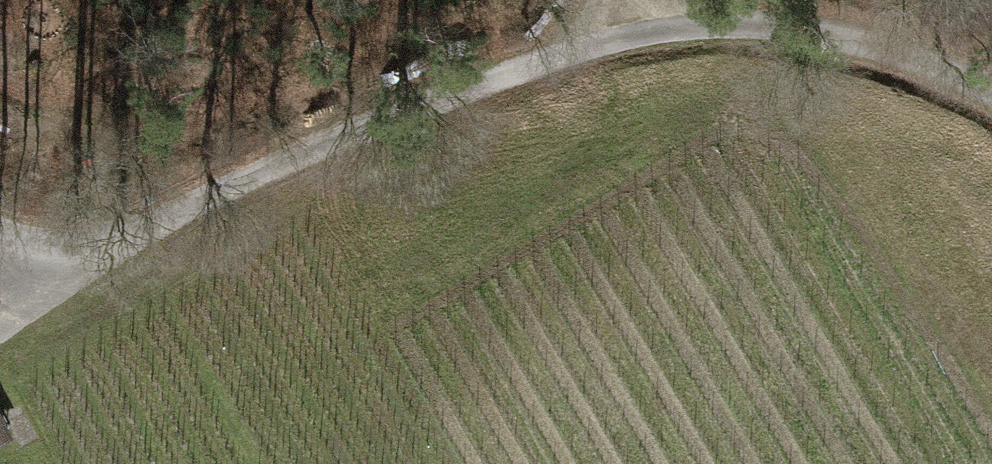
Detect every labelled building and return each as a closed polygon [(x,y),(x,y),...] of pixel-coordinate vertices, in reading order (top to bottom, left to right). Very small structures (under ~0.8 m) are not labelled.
[(26,446),(5,412),(0,415),(0,462),(26,446)]
